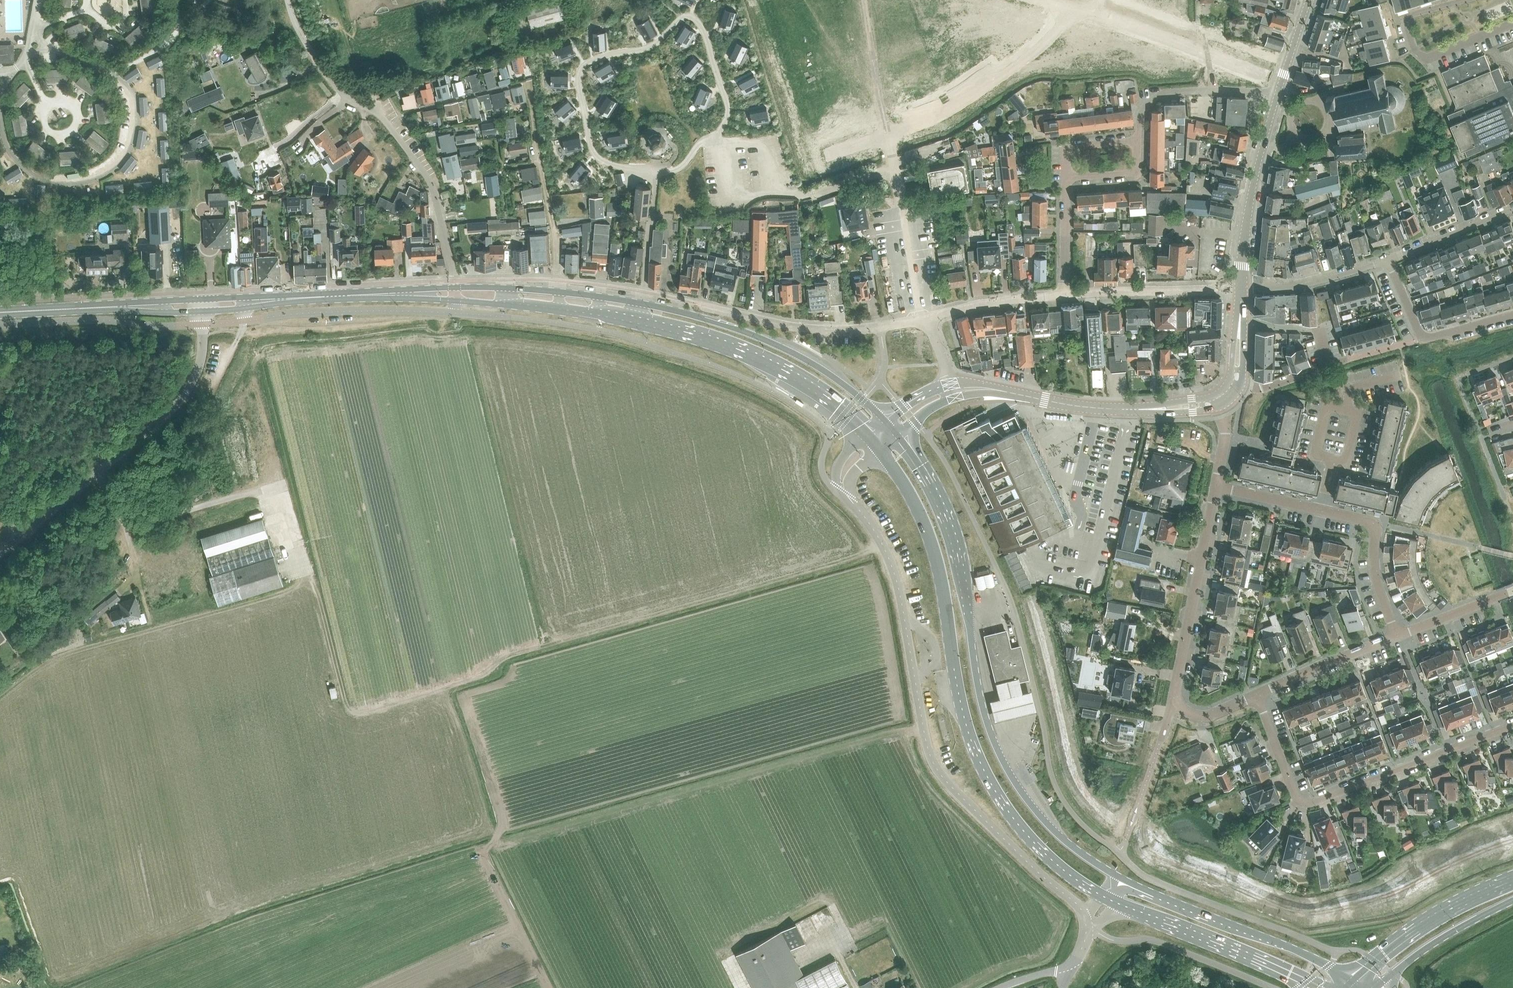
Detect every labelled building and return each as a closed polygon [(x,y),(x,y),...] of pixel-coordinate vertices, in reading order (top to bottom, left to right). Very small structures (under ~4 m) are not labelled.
[(531,28),(570,17),(565,0),(557,0),(526,9),(531,28)] [(1275,5),(1281,7),(1281,9),(1293,12),(1296,0),(1276,0),(1275,5)] [(1320,9),(1334,13),(1336,9),(1343,11),(1346,0),(1323,0),(1320,9)] [(1405,0),(1394,0),(1397,10),(1407,6),(1405,0)] [(1246,10),(1254,12),(1263,15),(1265,7),(1256,4),(1246,2),(1246,10)] [(1361,12),(1363,19),(1383,13),(1380,2),(1353,10),(1354,14),(1361,12)] [(1288,17),(1275,13),(1276,9),(1265,7),(1263,15),(1262,15),(1260,22),(1284,29),(1288,17)] [(723,8),(718,24),(732,29),(737,12),(723,8)] [(1358,28),(1359,32),(1386,24),(1383,13),(1363,19),(1365,27),(1362,28),(1362,27),(1358,28)] [(1319,14),(1316,23),(1331,28),(1334,19),(1319,14)] [(649,18),(637,24),(645,39),(657,33),(649,18)] [(1284,39),(1270,34),(1273,27),(1260,23),(1257,35),(1267,38),(1265,44),(1280,49),(1284,39)] [(1316,23),(1312,34),(1327,39),(1331,28),(1316,23)] [(684,24),(675,39),(687,47),(696,32),(684,24)] [(1363,37),(1364,42),(1389,34),(1386,24),(1359,32),(1360,36),(1365,35),(1364,35),(1367,34),(1367,35),(1363,37)] [(607,49),(606,31),(591,32),(592,50),(607,49)] [(1327,39),(1312,34),(1308,47),(1323,52),(1327,39)] [(1359,50),(1361,54),(1388,46),(1385,36),(1389,35),(1389,34),(1364,42),(1366,48),(1359,50)] [(571,41),(554,47),(560,60),(576,54),(571,41)] [(736,41),(728,57),(729,57),(729,56),(734,58),(733,59),(735,60),(736,59),(741,61),(740,62),(741,63),(748,47),(747,47),(742,45),(743,45),(739,43),(739,44),(736,42),(736,41)] [(14,62),(14,44),(0,44),(0,62),(14,62)] [(1388,46),(1361,54),(1362,58),(1368,56),(1371,63),(1391,57),(1388,46)] [(251,83),(252,83),(257,83),(262,81),(266,78),(264,76),(267,75),(261,62),(264,59),(257,51),(245,58),(253,71),(250,74),(248,78),(248,80),(249,81),(250,82),(251,83)] [(1505,81),(1499,67),(1491,70),(1485,53),(1442,71),(1449,87),(1457,105),(1456,110),(1448,113),(1452,123),(1451,123),(1461,149),(1464,148),(1467,155),(1512,136),(1512,84),(1510,85),(1508,80),(1505,81)] [(512,57),(515,73),(525,71),(524,65),(526,65),(523,55),(512,57)] [(692,55),(681,68),(692,77),(703,64),(692,55)] [(1320,72),(1331,72),(1339,73),(1340,64),(1332,64),(1332,66),(1321,65),(1321,61),(1304,60),(1303,71),(1320,72)] [(609,61),(594,70),(601,82),(616,73),(609,61)] [(364,63),(367,74),(377,72),(375,65),(370,67),(369,62),(364,63)] [(499,67),(502,79),(498,81),(499,85),(510,82),(506,66),(499,67)] [(210,69),(200,73),(203,82),(214,77),(210,69)] [(497,85),(492,70),(485,73),(489,87),(497,85)] [(1298,71),(1294,81),(1310,86),(1314,73),(1312,72),(1311,75),(1298,71)] [(478,72),(465,76),(467,81),(469,80),(471,87),(472,91),(483,89),(481,83),(478,72)] [(1339,73),(1331,72),(1334,87),(1348,83),(1347,81),(1353,80),(1354,73),(1339,73)] [(551,73),(551,87),(568,87),(568,73),(551,73)] [(1337,94),(1328,96),(1330,104),(1335,103),(1336,108),(1332,109),(1334,117),(1338,116),(1341,129),(1340,135),(1341,135),(1348,134),(1348,128),(1349,127),(1349,128),(1349,129),(1350,129),(1350,130),(1351,130),(1352,130),(1353,130),(1354,130),(1355,130),(1355,129),(1356,129),(1356,128),(1356,127),(1356,126),(1358,125),(1358,129),(1369,128),(1369,123),(1377,121),(1378,126),(1381,125),(1382,130),(1396,127),(1393,114),(1398,113),(1401,112),(1402,112),(1403,111),(1403,110),(1404,110),(1404,109),(1405,108),(1405,107),(1406,106),(1406,105),(1406,104),(1406,103),(1406,102),(1406,101),(1406,100),(1406,99),(1406,98),(1406,97),(1406,96),(1405,95),(1405,94),(1405,93),(1404,92),(1403,91),(1403,90),(1402,90),(1402,89),(1401,88),(1400,88),(1399,87),(1398,87),(1398,86),(1397,86),(1396,86),(1395,85),(1394,85),(1393,85),(1392,85),(1391,85),(1387,86),(1384,75),(1384,73),(1376,75),(1370,76),(1371,82),(1369,82),(1370,88),(1337,95),(1337,94)] [(753,74),(738,82),(745,94),(760,86),(753,74)] [(466,93),(462,80),(455,82),(457,91),(452,92),(453,96),(466,93)] [(451,96),(448,84),(439,86),(442,95),(438,96),(439,99),(451,96)] [(527,101),(523,85),(511,88),(515,104),(527,101)] [(221,86),(187,100),(192,111),(225,96),(221,86)] [(699,86),(693,102),(706,107),(712,91),(699,86)] [(403,109),(418,105),(414,87),(410,88),(411,93),(403,95),(404,103),(402,104),(403,109)] [(424,103),(435,101),(431,87),(420,89),(422,96),(423,102),(424,103)] [(494,108),(507,105),(504,91),(491,94),(494,108)] [(478,96),(479,101),(484,100),(486,109),(493,108),(489,93),(478,96)] [(605,94),(596,109),(608,116),(618,102),(605,94)] [(472,116),(481,114),(477,96),(468,98),(472,116)] [(1248,105),(1245,105),(1246,98),(1217,96),(1215,120),(1233,121),(1236,125),(1246,125),(1247,113),(1248,105)] [(567,99),(554,110),(563,121),(576,110),(567,99)] [(445,104),(447,116),(457,113),(459,121),(463,120),(459,101),(445,104)] [(1185,103),(1171,103),(1165,103),(1165,116),(1186,115),(1185,103)] [(1118,106),(1119,111),(1121,124),(1134,123),(1132,109),(1124,110),(1123,105),(1118,106)] [(766,107),(749,111),(752,125),(769,121),(766,107)] [(1075,107),(1068,107),(1069,112),(1071,130),(1083,129),(1081,108),(1075,109),(1075,107)] [(1093,107),(1081,108),(1083,129),(1096,127),(1094,114),(1093,107)] [(1106,107),(1107,112),(1108,126),(1121,124),(1119,111),(1113,111),(1113,107),(1106,107)] [(436,108),(423,111),(424,120),(432,118),(433,123),(438,122),(439,127),(442,126),(440,116),(438,116),(436,108)] [(1008,116),(1009,122),(1019,121),(1018,109),(1008,116)] [(1151,131),(1164,132),(1169,132),(1170,119),(1161,119),(1161,111),(1152,111),(1152,119),(1151,119),(1151,131)] [(1058,132),(1057,118),(1056,113),(1056,112),(1035,114),(1037,130),(1045,129),(1046,133),(1058,132)] [(1069,112),(1056,113),(1057,118),(1058,125),(1058,132),(1071,130),(1069,112)] [(1107,112),(1094,114),(1096,127),(1108,126),(1107,112)] [(985,113),(977,118),(983,126),(990,121),(985,113)] [(244,117),(235,120),(240,133),(245,131),(248,139),(265,134),(258,115),(245,120),(244,117)] [(517,135),(515,117),(506,118),(506,124),(505,124),(506,137),(508,136),(517,135)] [(1187,137),(1195,139),(1196,132),(1206,134),(1225,138),(1228,126),(1197,119),(1196,123),(1189,123),(1187,137)] [(482,124),(484,132),(495,130),(494,122),(482,124)] [(347,136),(352,145),(365,137),(359,128),(347,136)] [(316,135),(313,138),(317,144),(318,146),(322,144),(328,153),(325,156),(334,170),(350,159),(347,155),(349,154),(351,153),(354,151),(352,148),(348,141),(338,148),(325,129),(320,133),(316,135)] [(457,141),(457,143),(477,141),(476,132),(470,132),(470,131),(466,132),(466,133),(459,134),(456,135),(457,141)] [(624,131),(607,134),(609,148),(626,145),(624,131)] [(1176,132),(1175,140),(1168,140),(1168,138),(1165,137),(1165,134),(1164,134),(1164,132),(1151,131),(1151,144),(1169,144),(1175,144),(1176,144),(1183,145),(1184,133),(1176,132)] [(1228,145),(1245,149),(1248,135),(1231,131),(1228,145)] [(438,135),(442,151),(447,150),(447,152),(458,150),(455,137),(455,134),(450,135),(450,132),(438,135)] [(982,154),(988,154),(1014,151),(1013,138),(1012,132),(1006,133),(1006,132),(991,134),(992,146),(981,147),(982,154)] [(1339,143),(1335,144),(1336,157),(1366,155),(1365,133),(1348,134),(1341,135),(1340,135),(1338,135),(1339,143)] [(579,134),(562,138),(565,152),(582,148),(579,134)] [(650,138),(649,145),(654,151),(659,151),(665,147),(665,140),(661,135),(655,134),(650,138)] [(1195,139),(1187,137),(1186,162),(1198,162),(1200,140),(1195,139)] [(943,154),(945,158),(958,155),(957,151),(962,150),(960,144),(959,139),(954,141),(957,150),(943,154)] [(509,143),(510,154),(528,151),(526,140),(509,143)] [(459,147),(461,156),(479,153),(478,144),(459,147)] [(1151,144),(1151,157),(1169,157),(1169,144),(1151,144)] [(1239,152),(1223,148),(1214,147),(1212,158),(1215,159),(1214,159),(1240,165),(1243,154),(1239,153),(1239,152)] [(351,166),(355,170),(360,174),(364,168),(367,170),(373,163),(370,161),(374,156),(364,148),(356,159),(354,162),(351,166)] [(1500,149),(1493,152),(1495,158),(1503,154),(1500,149)] [(198,150),(182,152),(183,159),(199,157),(198,150)] [(1492,150),(1471,159),(1477,175),(1484,172),(1489,172),(1491,177),(1495,175),(1493,171),(1499,168),(1497,161),(1495,158),(1493,152),(1492,150)] [(1014,151),(988,154),(989,161),(995,161),(995,165),(1001,165),(1016,163),(1014,151)] [(1433,159),(1439,173),(1459,164),(1454,151),(1433,159)] [(460,166),(457,152),(444,156),(444,159),(448,174),(448,178),(463,175),(460,166)] [(460,159),(462,170),(481,167),(479,156),(460,159)] [(233,157),(223,161),(230,181),(237,178),(241,177),(238,169),(233,157)] [(1151,157),(1151,170),(1164,170),(1169,170),(1169,157),(1151,157)] [(1336,160),(1329,161),(1330,174),(1338,173),(1336,160)] [(1470,160),(1463,163),(1466,169),(1472,166),(1470,160)] [(580,162),(569,175),(580,185),(591,171),(580,162)] [(927,170),(932,197),(969,190),(964,163),(927,170)] [(995,165),(996,178),(1017,175),(1016,163),(995,165)] [(1228,164),(1226,170),(1215,168),(1214,169),(1208,168),(1207,172),(1242,179),(1244,167),(1228,164)] [(1271,165),(1267,185),(1282,188),(1283,184),(1285,185),(1287,185),(1287,183),(1290,170),(1290,169),(1271,165)] [(536,166),(521,169),(523,180),(533,178),(533,183),(539,182),(536,166)] [(1408,170),(1401,173),(1407,186),(1414,183),(1412,178),(1421,174),(1419,167),(1409,171),(1408,170)] [(974,168),(975,181),(982,180),(982,168),(976,168),(974,168)] [(1164,170),(1151,170),(1151,183),(1168,183),(1168,177),(1164,176),(1164,170)] [(1185,171),(1181,171),(1180,178),(1186,179),(1186,176),(1189,176),(1190,171),(1185,171)] [(1510,173),(1509,171),(1502,174),(1506,182),(1508,181),(1512,193),(1512,172),(1510,173)] [(285,190),(280,172),(268,176),(273,193),(285,190)] [(621,173),(615,175),(618,186),(624,185),(621,173)] [(500,194),(497,174),(485,176),(488,195),(500,194)] [(1333,195),(1341,193),(1338,174),(1305,183),(1294,186),(1295,186),(1299,199),(1332,190),(1333,195)] [(1017,175),(996,178),(994,178),(994,185),(1004,184),(1004,190),(1019,188),(1017,175)] [(1211,176),(1210,182),(1216,183),(1215,188),(1213,187),(1211,196),(1222,198),(1223,195),(1233,197),(1234,193),(1235,193),(1235,192),(1237,192),(1238,187),(1236,186),(1237,181),(1211,176)] [(338,178),(338,193),(347,193),(347,178),(338,178)] [(982,180),(975,181),(976,192),(987,191),(986,180),(982,180)] [(1487,191),(1487,192),(1493,207),(1500,204),(1501,205),(1512,199),(1507,184),(1497,187),(1495,181),(1485,185),(1487,191)] [(313,184),(312,194),(327,196),(328,186),(313,184)] [(1472,187),(1476,198),(1484,195),(1480,184),(1472,187)] [(237,192),(228,185),(229,199),(237,198),(237,192)] [(1455,211),(1444,185),(1417,196),(1429,225),(1449,217),(1448,215),(1453,213),(1453,212),(1455,211)] [(417,196),(420,192),(410,186),(409,186),(406,193),(399,190),(394,202),(387,200),(383,209),(398,215),(402,206),(410,209),(420,198),(417,196)] [(521,189),(523,202),(543,198),(540,186),(521,189)] [(633,215),(647,216),(650,187),(636,186),(635,194),(630,193),(628,207),(634,207),(633,215)] [(1142,189),(1128,190),(1129,204),(1129,208),(1146,207),(1146,195),(1142,195),(1142,189)] [(1390,189),(1377,195),(1380,203),(1393,197),(1390,189)] [(1453,193),(1458,205),(1459,204),(1465,219),(1479,213),(1474,199),(1467,202),(1462,189),(1453,193)] [(1128,190),(1116,191),(1116,204),(1129,204),(1128,190)] [(422,215),(423,222),(429,222),(430,215),(429,202),(428,191),(421,192),(421,203),(422,215)] [(1116,191),(1103,192),(1104,205),(1116,204),(1116,191)] [(1147,211),(1187,212),(1187,199),(1186,199),(1187,192),(1177,192),(1161,192),(1147,191),(1147,211)] [(229,198),(228,192),(208,193),(209,206),(229,205),(229,198)] [(263,192),(252,194),(253,200),(264,199),(263,192)] [(1103,192),(1090,193),(1091,206),(1090,206),(1091,212),(1103,211),(1102,205),(1104,205),(1103,192)] [(999,193),(985,194),(986,202),(999,201),(999,193)] [(1091,206),(1090,193),(1077,194),(1078,207),(1080,207),(1080,213),(1091,212),(1090,206),(1091,206)] [(1269,194),(1266,210),(1279,212),(1280,203),(1285,204),(1295,205),(1295,199),(1285,198),(1282,198),(1282,196),(1269,194)] [(287,196),(288,210),(301,209),(300,196),(287,196)] [(302,197),(302,211),(313,211),(312,197),(302,197)] [(376,206),(383,209),(387,200),(380,197),(376,206)] [(972,205),(971,197),(961,198),(962,206),(972,205)] [(601,198),(590,198),(591,217),(600,216),(600,218),(604,218),(604,209),(603,203),(603,198),(601,198)] [(1032,211),(1046,212),(1046,199),(1032,199),(1032,205),(1024,205),(1023,211),(1032,211)] [(1187,199),(1187,212),(1209,215),(1209,213),(1231,218),(1233,205),(1212,201),(1187,199)] [(1335,200),(1306,212),(1308,216),(1309,223),(1340,210),(1338,207),(1340,206),(1338,200),(1336,200),(1335,200)] [(149,202),(149,206),(151,242),(171,241),(169,201),(149,202)] [(606,203),(603,203),(604,209),(606,209),(606,215),(624,215),(624,204),(617,204),(617,202),(606,202),(606,203)] [(859,227),(868,225),(864,204),(846,207),(850,230),(859,228),(859,227)] [(1403,218),(1409,234),(1420,229),(1414,213),(1413,213),(1411,208),(1405,210),(1407,216),(1403,218)] [(771,211),(771,222),(781,223),(781,220),(789,220),(790,230),(787,230),(788,236),(790,235),(792,254),(794,269),(793,269),(794,277),(791,277),(779,278),(779,284),(774,284),(775,299),(777,299),(777,298),(781,298),(782,301),(795,301),(795,300),(801,300),(800,283),(805,283),(802,253),(802,252),(801,234),(798,209),(789,210),(774,211),(771,211)] [(248,210),(239,211),(240,229),(249,228),(248,210)] [(545,211),(529,212),(531,224),(546,222),(545,211)] [(752,265),(752,274),(758,273),(766,273),(767,222),(771,222),(771,211),(767,211),(766,214),(753,216),(753,221),(752,246),(752,265)] [(1046,212),(1032,211),(1032,212),(1023,212),(1023,219),(1032,219),(1032,224),(1046,224),(1046,212)] [(1161,214),(1148,213),(1147,232),(1147,233),(1151,234),(1160,234),(1161,214)] [(1330,216),(1333,229),(1342,227),(1338,214),(1330,216)] [(1263,220),(1262,229),(1264,229),(1263,238),(1276,239),(1284,240),(1291,239),(1291,238),(1291,232),(1310,227),(1309,225),(1309,224),(1309,223),(1308,216),(1282,216),(1264,215),(1263,220)] [(1395,226),(1393,221),(1391,215),(1386,217),(1396,244),(1407,240),(1401,224),(1395,226)] [(232,247),(232,252),(231,231),(231,230),(230,217),(226,217),(226,218),(204,219),(205,245),(206,245),(206,246),(213,246),(213,248),(232,247)] [(488,219),(489,230),(489,235),(520,234),(519,222),(507,223),(507,218),(488,219)] [(1318,221),(1309,224),(1309,225),(1310,227),(1315,241),(1334,235),(1328,218),(1318,221)] [(1385,232),(1390,231),(1386,218),(1379,221),(1379,223),(1368,227),(1371,234),(1370,234),(1374,245),(1388,240),(1385,232)] [(733,230),(740,231),(739,233),(743,233),(743,231),(750,231),(751,219),(734,219),(733,230)] [(1353,231),(1349,220),(1345,221),(1348,232),(1353,231)] [(338,248),(339,265),(348,264),(349,266),(351,266),(354,266),(355,265),(356,264),(359,264),(358,248),(350,249),(349,245),(351,245),(350,236),(340,237),(340,227),(338,227),(338,221),(330,221),(330,228),(329,228),(330,241),(343,240),(343,245),(344,245),(344,248),(338,248)] [(1104,221),(1104,222),(1104,229),(1117,229),(1117,221),(1104,221)] [(1499,226),(1506,244),(1512,242),(1512,227),(1511,221),(1499,226)] [(402,223),(403,235),(412,235),(411,222),(402,223)] [(423,236),(424,244),(425,260),(437,259),(436,244),(435,222),(429,222),(423,222),(423,236)] [(1130,222),(1131,222),(1130,229),(1130,231),(1143,231),(1143,222),(1130,222)] [(582,223),(582,229),(582,253),(580,270),(595,272),(597,270),(597,262),(592,261),(592,258),(587,257),(589,231),(589,224),(582,223)] [(595,223),(594,233),(592,258),(592,261),(597,262),(607,263),(610,224),(595,223)] [(1496,229),(1490,231),(1497,248),(1506,244),(1499,226),(1496,227),(1496,229)] [(268,227),(255,227),(256,250),(268,249),(268,227)] [(1310,227),(1291,232),(1291,238),(1291,239),(1292,249),(1298,247),(1304,246),(1305,250),(1310,270),(1319,267),(1315,249),(1317,249),(1315,241),(1310,227)] [(1040,228),(1024,228),(1025,242),(1031,242),(1031,235),(1040,235),(1040,228)] [(1351,237),(1357,254),(1371,250),(1364,228),(1356,231),(1358,235),(1351,237)] [(662,248),(664,229),(654,229),(652,246),(650,245),(650,262),(649,262),(648,285),(661,288),(662,263),(662,262),(662,248)] [(1012,229),(1007,229),(1007,231),(1008,236),(1009,247),(1010,257),(1009,257),(1013,257),(1014,275),(1020,275),(1027,274),(1026,256),(1025,256),(1025,255),(1026,255),(1025,246),(1025,253),(1024,253),(1024,246),(1024,244),(1015,245),(1014,236),(1015,236),(1014,231),(1012,229)] [(1339,240),(1346,264),(1357,261),(1347,229),(1338,232),(1340,239),(1339,240)] [(956,231),(957,244),(965,243),(963,230),(956,231)] [(231,231),(232,252),(229,252),(229,256),(230,263),(236,262),(236,252),(238,252),(237,239),(236,233),(235,233),(235,231),(231,231)] [(830,233),(831,242),(842,240),(840,231),(830,233)] [(989,245),(988,245),(988,253),(991,253),(992,259),(993,259),(993,265),(1002,264),(1001,254),(1004,254),(1004,257),(1009,257),(1010,257),(1009,247),(1008,236),(1007,231),(998,232),(998,239),(990,240),(990,242),(989,242),(989,245)] [(1490,231),(1481,235),(1486,247),(1487,252),(1497,248),(1490,231)] [(316,263),(317,281),(328,280),(326,258),(322,258),(322,254),(321,232),(313,233),(314,254),(316,254),(316,263)] [(530,263),(550,262),(549,233),(528,234),(529,249),(514,249),(515,256),(513,257),(513,264),(515,264),(515,271),(528,270),(527,255),(529,255),(530,263)] [(1480,233),(1469,238),(1474,252),(1486,247),(1481,235),(1480,233)] [(423,238),(411,239),(412,248),(412,263),(425,262),(425,260),(424,252),(424,244),(423,237),(423,238)] [(1263,238),(1261,255),(1274,256),(1275,256),(1277,257),(1282,257),(1290,258),(1293,258),(1292,249),(1291,239),(1284,240),(1276,239),(1263,238)] [(1469,238),(1457,243),(1457,244),(1464,261),(1469,259),(1467,255),(1474,252),(1469,238)] [(392,252),(402,251),(402,239),(387,240),(388,249),(383,249),(383,244),(375,245),(376,263),(393,262),(392,252)] [(1332,239),(1325,241),(1327,247),(1332,264),(1342,261),(1338,244),(1333,245),(1332,239)] [(987,240),(978,240),(980,266),(993,265),(993,259),(992,259),(991,253),(988,253),(988,245),(989,245),(989,242),(988,243),(987,240)] [(1025,246),(1026,255),(1034,255),(1035,243),(1032,243),(1032,242),(1031,242),(1025,242),(1025,243),(1025,246)] [(1122,257),(1122,249),(1122,242),(1117,242),(1117,257),(1119,257),(1119,274),(1132,274),(1132,257),(1122,257)] [(1145,242),(1134,243),(1135,264),(1146,264),(1145,242)] [(1158,254),(1157,270),(1169,271),(1169,270),(1185,271),(1186,254),(1193,255),(1194,245),(1186,245),(1186,243),(1170,242),(1169,254),(1158,254)] [(608,272),(620,274),(622,253),(617,252),(618,244),(611,243),(608,272)] [(844,244),(838,249),(841,253),(847,248),(844,244)] [(1457,244),(1449,248),(1455,265),(1464,261),(1457,244)] [(495,258),(503,257),(503,245),(490,245),(490,250),(475,251),(475,269),(495,268),(495,258)] [(562,245),(562,255),(566,255),(566,270),(579,271),(579,270),(580,248),(571,248),(571,245),(562,245)] [(643,247),(632,245),(630,256),(624,256),(622,274),(635,276),(637,264),(640,264),(643,247)] [(741,248),(741,264),(752,265),(752,246),(743,246),(743,248),(741,248)] [(951,246),(937,248),(938,252),(939,255),(952,253),(952,249),(951,246)] [(1298,247),(1292,249),(1293,258),(1295,274),(1300,272),(1310,270),(1305,250),(1304,246),(1298,247)] [(1440,249),(1438,250),(1444,264),(1446,269),(1449,277),(1452,276),(1454,275),(1453,274),(1450,267),(1455,265),(1449,248),(1442,250),(1442,249),(1440,249)] [(78,265),(84,264),(85,272),(107,271),(107,264),(114,264),(114,265),(124,265),(124,249),(114,249),(114,254),(78,256),(78,265)] [(148,264),(148,275),(161,274),(160,249),(142,250),(142,265),(148,264)] [(693,264),(689,292),(699,293),(701,277),(698,277),(699,269),(705,270),(707,252),(695,250),(693,264)] [(1438,250),(1427,255),(1432,269),(1444,264),(1438,250)] [(254,252),(241,252),(242,266),(243,284),(247,284),(252,284),(251,265),(254,265),(254,252)] [(307,281),(306,264),(299,264),(298,252),(294,252),(296,282),(307,281)] [(681,273),(679,291),(689,292),(693,264),(694,253),(687,252),(685,274),(681,273)] [(952,254),(939,256),(941,269),(947,268),(947,269),(948,272),(950,285),(967,282),(965,269),(963,260),(962,260),(961,252),(952,254)] [(1031,270),(1035,270),(1035,278),(1046,278),(1046,253),(1039,253),(1038,257),(1032,257),(1031,270)] [(305,255),(306,264),(307,281),(317,281),(316,263),(316,254),(314,254),(311,254),(312,262),(309,262),(309,263),(308,263),(308,255),(305,255)] [(710,284),(721,287),(723,279),(726,265),(726,264),(727,258),(717,256),(708,254),(705,271),(713,272),(710,284)] [(277,257),(260,257),(260,256),(258,256),(259,283),(282,283),(281,264),(279,264),(279,255),(277,255),(277,257)] [(1259,263),(1258,272),(1260,272),(1260,274),(1265,274),(1265,273),(1274,274),(1274,268),(1277,268),(1277,266),(1283,267),(1282,257),(1277,257),(1275,256),(1274,256),(1261,255),(1260,264),(1259,263)] [(1428,276),(1426,272),(1432,269),(1427,255),(1415,260),(1420,274),(1422,278),(1428,276)] [(1290,258),(1282,257),(1283,267),(1284,277),(1292,276),(1290,258)] [(1109,284),(1108,258),(1099,258),(1099,272),(1095,272),(1095,282),(1097,284),(1109,284)] [(1117,258),(1108,258),(1109,284),(1118,284),(1117,258)] [(872,259),(864,260),(865,265),(867,274),(875,273),(872,259)] [(1420,274),(1415,260),(1411,261),(1412,263),(1406,265),(1412,282),(1413,282),(1416,289),(1422,287),(1425,286),(1422,278),(1420,274)] [(825,262),(826,272),(841,270),(839,261),(825,262)] [(1484,261),(1479,263),(1482,271),(1490,269),(1488,265),(1485,266),(1484,261)] [(1482,271),(1479,263),(1472,266),(1473,267),(1476,274),(1482,271)] [(723,279),(721,287),(733,290),(734,281),(736,273),(738,268),(732,266),(727,265),(726,265),(723,279)] [(242,266),(232,266),(233,285),(236,285),(243,284),(242,266)] [(1473,267),(1468,269),(1470,277),(1476,275),(1476,274),(1473,267)] [(1468,269),(1458,273),(1461,280),(1470,277),(1468,269)] [(1491,272),(1485,274),(1487,281),(1493,279),(1491,272)] [(824,281),(816,282),(808,283),(808,287),(807,287),(809,307),(810,307),(810,310),(831,308),(831,305),(845,303),(844,290),(839,290),(838,275),(824,276),(824,281)] [(862,275),(854,276),(858,298),(859,298),(859,299),(861,299),(864,299),(865,298),(865,297),(871,296),(869,286),(873,285),(872,279),(868,280),(863,281),(862,275)] [(1442,278),(1437,280),(1439,288),(1445,286),(1442,278)] [(1465,281),(1467,287),(1472,286),(1471,282),(1475,281),(1474,278),(1465,281)] [(1439,288),(1437,280),(1428,283),(1430,291),(1439,288)] [(1374,281),(1364,284),(1369,300),(1379,297),(1374,281)] [(1495,285),(1497,292),(1496,292),(1501,306),(1512,303),(1512,302),(1512,301),(1509,288),(1507,283),(1507,281),(1495,285)] [(1364,284),(1354,286),(1359,303),(1369,300),(1364,284)] [(1478,292),(1474,293),(1479,311),(1488,308),(1484,295),(1483,290),(1482,285),(1476,287),(1478,292)] [(1354,286),(1344,289),(1349,306),(1359,303),(1354,286)] [(1489,288),(1483,290),(1488,308),(1489,310),(1498,307),(1501,306),(1496,292),(1493,293),(1490,294),(1489,288)] [(1334,292),(1339,308),(1349,306),(1344,289),(1334,292)] [(1317,292),(1318,299),(1328,297),(1327,290),(1317,292)] [(1473,290),(1463,293),(1463,296),(1465,301),(1469,314),(1473,312),(1479,311),(1474,293),(1473,290)] [(1301,299),(1301,308),(1314,308),(1314,293),(1300,294),(1296,294),(1296,299),(1301,299)] [(1290,306),(1290,295),(1254,296),(1255,305),(1253,305),(1253,315),(1274,322),(1284,322),(1285,306),(1290,306)] [(1425,308),(1417,310),(1422,322),(1425,321),(1426,326),(1435,324),(1430,306),(1427,295),(1422,296),(1425,308)] [(1461,303),(1453,305),(1458,320),(1462,318),(1469,316),(1469,314),(1465,301),(1463,296),(1459,297),(1461,303)] [(1192,319),(1192,328),(1198,328),(1198,327),(1198,322),(1203,322),(1203,310),(1211,310),(1212,299),(1195,298),(1194,319),(1192,319)] [(1203,322),(1198,322),(1198,327),(1205,327),(1205,324),(1221,325),(1222,301),(1220,299),(1212,299),(1211,310),(1203,310),(1203,322)] [(1445,302),(1439,304),(1441,309),(1445,321),(1445,323),(1458,320),(1453,305),(1447,307),(1445,302)] [(1058,331),(1063,330),(1082,329),(1081,328),(1087,327),(1085,311),(1084,312),(1083,304),(1061,306),(1061,308),(1061,310),(1055,310),(1056,324),(1057,324),(1058,331)] [(1439,304),(1430,306),(1435,324),(1445,321),(1441,309),(1439,304)] [(1175,326),(1175,329),(1190,329),(1190,305),(1176,306),(1176,305),(1154,305),(1155,327),(1175,326)] [(1139,328),(1139,321),(1139,306),(1127,306),(1128,328),(1139,328)] [(1150,306),(1139,306),(1139,321),(1151,321),(1150,307),(1150,306)] [(1100,310),(1103,327),(1122,326),(1121,308),(1110,309),(1110,308),(1100,310)] [(1314,308),(1301,308),(1301,323),(1315,323),(1314,308)] [(1034,333),(1058,331),(1057,324),(1056,324),(1055,310),(1048,311),(1048,310),(1032,312),(1034,333)] [(1085,311),(1087,327),(1090,364),(1105,363),(1100,310),(1085,311)] [(1025,370),(1025,366),(1034,365),(1031,332),(1028,332),(1026,313),(1017,313),(1017,311),(1005,312),(1005,313),(1007,332),(1008,334),(1016,333),(1018,355),(1014,356),(1014,359),(1013,359),(1014,369),(1025,370)] [(1001,358),(999,344),(1000,342),(998,342),(995,314),(995,313),(985,314),(985,315),(986,334),(991,333),(993,350),(994,359),(1001,358)] [(1002,332),(1007,332),(1005,313),(995,314),(998,342),(1000,342),(999,344),(1003,344),(1002,332)] [(988,349),(986,334),(985,315),(974,316),(974,325),(976,325),(977,336),(980,336),(981,350),(988,349)] [(956,319),(963,348),(963,349),(965,348),(966,351),(967,351),(971,364),(982,362),(975,334),(973,335),(968,316),(956,319)] [(1390,322),(1380,324),(1385,341),(1395,338),(1390,322)] [(1380,324),(1370,327),(1375,344),(1385,341),(1380,324)] [(1192,329),(1187,330),(1189,352),(1195,351),(1196,358),(1209,359),(1221,359),(1220,327),(1192,329)] [(1370,327),(1360,330),(1365,346),(1375,344),(1370,327)] [(1360,330),(1350,333),(1355,349),(1365,346),(1360,330)] [(1110,355),(1111,371),(1128,370),(1126,341),(1126,332),(1114,332),(1116,354),(1110,355)] [(1255,341),(1275,342),(1275,332),(1255,332),(1255,341)] [(1350,333),(1340,335),(1345,352),(1355,349),(1350,333)] [(1138,341),(1126,341),(1127,349),(1132,349),(1132,347),(1138,347),(1138,341)] [(1255,350),(1275,351),(1275,350),(1272,350),(1272,343),(1275,343),(1275,342),(1255,341),(1255,350)] [(1160,359),(1161,372),(1178,372),(1178,358),(1170,359),(1170,353),(1175,353),(1175,347),(1161,347),(1161,351),(1162,359),(1160,359)] [(1303,347),(1295,350),(1300,367),(1309,364),(1303,347)] [(1144,350),(1128,350),(1128,360),(1138,360),(1138,373),(1152,372),(1151,359),(1144,359),(1144,350)] [(1255,350),(1255,359),(1274,360),(1275,351),(1255,350)] [(1286,353),(1291,370),(1300,367),(1295,350),(1286,353)] [(1255,359),(1254,369),(1274,369),(1274,360),(1255,359)] [(1274,369),(1254,369),(1254,378),(1274,378),(1274,369)] [(1485,379),(1491,395),(1493,399),(1503,394),(1496,375),(1485,379)] [(1477,389),(1473,390),(1478,404),(1482,402),(1481,399),(1491,395),(1485,379),(1475,383),(1477,389)] [(1390,474),(1405,408),(1406,403),(1384,398),(1367,473),(1389,478),(1390,474)] [(1272,443),(1271,451),(1292,456),(1302,409),(1304,404),(1282,399),(1272,443)] [(948,428),(945,429),(985,513),(988,512),(992,521),(989,522),(1003,552),(1007,551),(1067,522),(1067,521),(1072,519),(1069,513),(1063,501),(1058,503),(1053,492),(1054,491),(1055,491),(1055,490),(1056,489),(1056,488),(1056,487),(1056,486),(1056,485),(1055,484),(1055,483),(1054,483),(1053,483),(1053,482),(1052,482),(1051,482),(1050,482),(1049,482),(1048,483),(1043,472),(1048,469),(1040,451),(1034,453),(1021,425),(1015,412),(991,423),(989,418),(979,423),(975,415),(948,428)] [(1512,471),(1512,451),(1510,438),(1505,439),(1504,439),(1500,440),(1504,450),(1498,452),(1506,473),(1512,471)] [(1142,490),(1174,498),(1173,504),(1181,506),(1182,500),(1183,501),(1192,462),(1153,452),(1151,461),(1149,460),(1142,490)] [(1396,509),(1394,515),(1422,521),(1427,507),(1435,496),(1445,486),(1459,479),(1448,452),(1446,454),(1444,455),(1441,456),(1430,462),(1414,478),(1401,496),(1396,509)] [(1242,455),(1238,476),(1316,494),(1321,473),(1316,472),(1247,456),(1242,455)] [(1339,477),(1334,498),(1384,510),(1391,511),(1392,512),(1393,509),(1396,496),(1397,490),(1344,478),(1339,477)] [(1143,521),(1145,510),(1127,506),(1118,542),(1117,542),(1114,558),(1148,566),(1151,550),(1137,547),(1143,523),(1146,524),(1147,521),(1143,521)] [(1163,514),(1145,510),(1143,521),(1147,521),(1146,524),(1155,526),(1156,521),(1160,522),(1155,539),(1173,543),(1178,521),(1162,518),(1163,514)] [(1232,514),(1230,527),(1249,531),(1253,513),(1245,512),(1244,516),(1232,514)] [(200,538),(212,575),(209,576),(218,605),(283,584),(262,518),(200,538)] [(1264,534),(1270,536),(1273,523),(1266,522),(1264,534)] [(1233,538),(1231,545),(1246,548),(1249,531),(1230,527),(1229,532),(1230,532),(1229,537),(1233,538)] [(1272,552),(1291,556),(1297,532),(1290,530),(1290,532),(1285,531),(1284,535),(1276,533),(1272,552)] [(1291,556),(1310,561),(1314,542),(1307,540),(1308,535),(1297,532),(1291,556)] [(1394,542),(1394,546),(1393,549),(1416,551),(1418,540),(1419,536),(1418,536),(1417,540),(1396,535),(1394,542)] [(1310,561),(1329,565),(1335,541),(1323,538),(1322,543),(1314,542),(1310,561)] [(1335,541),(1329,565),(1348,569),(1352,550),(1345,548),(1346,544),(1341,543),(1341,542),(1335,541)] [(1262,542),(1260,551),(1267,552),(1268,544),(1269,543),(1262,542)] [(1225,551),(1223,561),(1243,565),(1248,566),(1251,549),(1246,548),(1231,545),(1230,553),(1225,551)] [(1393,556),(1393,563),(1416,561),(1416,551),(1393,549),(1394,546),(1389,546),(1388,552),(1393,552),(1393,556)] [(1033,588),(1015,550),(1004,555),(1022,593),(1033,588)] [(1225,576),(1224,583),(1238,586),(1243,565),(1223,561),(1221,570),(1222,570),(1221,575),(1225,576)] [(1394,571),(1395,575),(1396,578),(1418,572),(1418,571),(1420,570),(1419,563),(1416,562),(1416,561),(1393,563),(1394,571)] [(976,571),(978,575),(974,576),(977,589),(995,584),(992,571),(989,572),(988,568),(976,571)] [(1301,571),(1297,589),(1304,588),(1308,572),(1301,571)] [(1398,584),(1400,591),(1422,582),(1418,572),(1396,578),(1395,575),(1391,576),(1392,582),(1397,580),(1398,584)] [(1159,589),(1160,582),(1141,578),(1139,586),(1142,586),(1139,601),(1162,605),(1162,604),(1165,603),(1165,599),(1163,598),(1165,590),(1159,589)] [(1403,598),(1405,601),(1407,604),(1427,592),(1426,591),(1427,589),(1424,583),(1422,583),(1422,582),(1400,591),(1403,598)] [(1217,589),(1215,600),(1235,604),(1238,586),(1224,583),(1223,590),(1217,589)] [(1348,588),(1354,605),(1361,602),(1356,588),(1348,588)] [(1408,622),(1416,616),(1427,606),(1431,610),(1430,610),(1431,610),(1436,605),(1440,609),(1440,608),(1433,601),(1427,592),(1407,604),(1405,601),(1402,604),(1405,609),(1409,606),(1411,610),(1415,615),(1408,622)] [(93,620),(120,598),(116,593),(84,619),(88,624),(93,620)] [(1264,594),(1262,607),(1271,603),(1267,594),(1264,594)] [(28,597),(25,600),(24,601),(30,609),(35,605),(28,597)] [(110,613),(114,625),(141,616),(135,597),(119,602),(122,609),(110,613)] [(1218,614),(1217,621),(1236,625),(1239,605),(1235,604),(1215,600),(1214,608),(1215,608),(1214,613),(1218,614)] [(1108,601),(1106,611),(1125,615),(1127,605),(1108,601)] [(1314,618),(1322,640),(1329,638),(1330,640),(1336,637),(1335,635),(1337,635),(1332,622),(1338,620),(1332,604),(1321,609),(1323,614),(1314,618)] [(1397,605),(1396,605),(1399,609),(1401,613),(1402,613),(1401,611),(1405,609),(1402,604),(1398,606),(1397,605)] [(1363,624),(1356,606),(1341,612),(1348,630),(1363,624)] [(1285,625),(1296,651),(1302,649),(1303,650),(1311,647),(1310,646),(1313,645),(1307,631),(1312,629),(1304,608),(1293,613),(1296,621),(1285,625)] [(1134,631),(1135,624),(1121,621),(1118,634),(1113,633),(1109,641),(1117,642),(1116,646),(1132,649),(1134,638),(1132,638),(1134,630),(1134,631)] [(1207,639),(1227,643),(1232,644),(1236,625),(1217,621),(1215,628),(1210,627),(1207,639)] [(1272,624),(1261,628),(1262,631),(1264,637),(1261,638),(1264,646),(1266,652),(1270,661),(1278,657),(1279,659),(1284,657),(1283,655),(1285,655),(1281,645),(1280,641),(1285,639),(1282,631),(1278,622),(1272,624)] [(1494,646),(1496,650),(1512,644),(1512,640),(1507,623),(1488,631),(1494,646)] [(8,641),(15,637),(9,628),(3,632),(8,641)] [(1479,634),(1478,635),(1484,650),(1494,646),(1488,631),(1484,632),(1484,630),(1478,632),(1479,634)] [(1006,631),(987,635),(986,636),(998,685),(1018,680),(1017,675),(1026,673),(1020,646),(1010,649),(1006,631)] [(1484,650),(1478,635),(1477,635),(1476,633),(1471,635),(1471,637),(1467,639),(1468,642),(1462,645),(1469,661),(1473,659),(1486,654),(1484,650)] [(1101,638),(1093,637),(1091,648),(1099,649),(1101,638)] [(1210,651),(1209,659),(1223,662),(1227,643),(1207,639),(1206,646),(1207,646),(1206,651),(1210,651)] [(1075,648),(1066,646),(1066,657),(1073,658),(1075,648)] [(1453,648),(1441,652),(1449,672),(1460,668),(1459,663),(1464,661),(1460,649),(1454,651),(1453,648)] [(1441,652),(1431,656),(1437,671),(1437,672),(1444,669),(1445,673),(1449,672),(1441,652)] [(1437,671),(1431,656),(1430,657),(1429,655),(1424,657),(1424,659),(1420,661),(1421,664),(1416,666),(1418,672),(1424,670),(1426,676),(1437,671)] [(1241,658),(1240,664),(1240,665),(1247,666),(1248,659),(1241,658)] [(1223,662),(1209,659),(1208,666),(1202,665),(1201,671),(1200,677),(1201,677),(1201,678),(1205,679),(1204,682),(1205,684),(1203,685),(1204,685),(1206,684),(1209,692),(1207,692),(1208,693),(1219,688),(1219,687),(1218,687),(1223,662)] [(1247,666),(1240,665),(1237,678),(1244,679),(1247,666)] [(1508,665),(1503,667),(1505,673),(1505,674),(1512,671),(1509,665),(1508,665)] [(1113,683),(1111,692),(1107,691),(1104,706),(1127,709),(1129,696),(1134,669),(1116,666),(1114,675),(1108,674),(1107,682),(1113,683)] [(1393,671),(1391,672),(1397,687),(1415,680),(1410,668),(1404,671),(1403,667),(1398,669),(1398,667),(1392,669),(1393,671)] [(1391,672),(1381,675),(1387,691),(1397,687),(1391,672)] [(1387,691),(1381,675),(1370,680),(1372,683),(1366,685),(1370,697),(1376,695),(1378,700),(1389,696),(1387,691)] [(1465,682),(1467,688),(1474,686),(1471,679),(1465,682)] [(1018,680),(998,685),(999,693),(1001,700),(993,702),(997,719),(1018,715),(1035,711),(1031,692),(1022,694),(1018,680)] [(1350,684),(1356,699),(1357,704),(1367,700),(1359,680),(1350,684)] [(1484,683),(1478,686),(1481,692),(1486,690),(1484,683)] [(1350,684),(1340,687),(1346,703),(1356,699),(1350,684)] [(1498,688),(1506,708),(1507,708),(1508,710),(1512,708),(1512,707),(1512,706),(1512,696),(1509,684),(1498,688)] [(1340,687),(1331,691),(1339,711),(1348,707),(1346,703),(1340,687)] [(1506,708),(1498,688),(1482,695),(1488,711),(1494,709),(1495,712),(1500,711),(1500,713),(1506,711),(1505,709),(1506,708)] [(1331,690),(1321,694),(1327,710),(1328,715),(1339,711),(1331,691),(1331,690)] [(1477,693),(1459,700),(1467,720),(1469,719),(1470,721),(1475,719),(1474,717),(1479,715),(1477,712),(1483,709),(1477,693)] [(1311,699),(1317,714),(1319,719),(1328,715),(1327,710),(1321,694),(1311,698),(1311,699)] [(1311,699),(1302,702),(1308,717),(1317,714),(1311,699)] [(1459,700),(1449,704),(1457,723),(1467,720),(1459,700)] [(1292,706),(1298,721),(1300,726),(1310,722),(1308,717),(1302,702),(1292,706)] [(1457,723),(1449,704),(1433,710),(1439,726),(1445,724),(1446,728),(1457,723)] [(1289,725),(1298,721),(1292,706),(1283,710),(1289,725)] [(1083,708),(1082,714),(1092,716),(1093,709),(1083,708)] [(1105,726),(1105,729),(1105,731),(1105,732),(1106,734),(1106,735),(1107,737),(1108,738),(1110,739),(1111,740),(1113,741),(1115,742),(1117,742),(1119,742),(1121,742),(1123,741),(1124,741),(1126,740),(1126,739),(1133,741),(1136,724),(1133,724),(1134,717),(1110,712),(1110,713),(1111,713),(1110,719),(1109,720),(1108,721),(1106,723),(1106,724),(1105,726)] [(1383,713),(1377,716),(1381,724),(1387,722),(1383,713)] [(1410,719),(1411,723),(1417,739),(1429,734),(1427,731),(1433,728),(1431,723),(1425,725),(1421,714),(1410,719)] [(1410,719),(1400,723),(1401,727),(1407,742),(1417,739),(1411,723),(1410,719)] [(1407,742),(1401,727),(1400,723),(1388,727),(1390,731),(1384,734),(1389,745),(1395,743),(1396,747),(1401,745),(1401,747),(1406,745),(1406,743),(1407,742)] [(1237,741),(1233,743),(1237,755),(1241,754),(1242,753),(1242,756),(1244,760),(1258,755),(1255,748),(1260,746),(1256,735),(1255,735),(1251,736),(1250,733),(1248,732),(1249,730),(1248,730),(1247,731),(1241,727),(1242,726),(1241,726),(1234,736),(1235,736),(1236,739),(1237,741)] [(1370,738),(1372,742),(1378,758),(1388,754),(1380,734),(1370,738)] [(1370,738),(1361,741),(1363,746),(1369,761),(1378,758),(1372,742),(1370,738)] [(1208,770),(1217,766),(1208,746),(1203,749),(1199,741),(1173,753),(1186,780),(1208,770)] [(1351,745),(1353,750),(1359,766),(1360,765),(1359,765),(1369,761),(1363,746),(1361,741),(1351,745)] [(1351,745),(1342,749),(1343,753),(1350,769),(1359,766),(1353,750),(1351,745)] [(1498,772),(1512,772),(1512,756),(1509,747),(1493,753),(1498,765),(1498,772)] [(1333,752),(1323,756),(1330,776),(1340,772),(1340,773),(1334,757),(1333,752)] [(1343,753),(1334,757),(1340,773),(1350,769),(1343,753)] [(1247,767),(1243,769),(1247,780),(1251,779),(1252,779),(1269,773),(1269,772),(1270,772),(1266,760),(1261,762),(1258,755),(1244,760),(1247,767)] [(1313,760),(1315,764),(1321,780),(1330,776),(1323,756),(1313,760)] [(1467,777),(1467,784),(1476,784),(1476,788),(1485,788),(1485,784),(1486,784),(1486,767),(1482,767),(1479,759),(1463,765),(1467,777)] [(1321,780),(1315,764),(1305,768),(1311,783),(1321,780)] [(1227,770),(1217,774),(1224,790),(1234,786),(1227,770)] [(1437,789),(1444,789),(1444,796),(1456,796),(1456,779),(1452,779),(1448,770),(1433,776),(1437,789)] [(1407,800),(1407,807),(1415,807),(1415,812),(1424,812),(1424,807),(1426,807),(1426,791),(1422,791),(1418,782),(1402,788),(1407,800)] [(1240,790),(1242,796),(1250,794),(1255,808),(1268,803),(1268,805),(1276,802),(1275,800),(1278,799),(1277,797),(1279,796),(1276,788),(1274,789),(1273,787),(1263,791),(1262,788),(1258,790),(1256,784),(1240,790)] [(1383,812),(1383,819),(1396,819),(1396,802),(1391,802),(1388,794),(1372,800),(1377,812),(1383,812)] [(1201,795),(1193,799),(1195,804),(1204,801),(1201,795)] [(1347,824),(1353,823),(1353,831),(1355,831),(1355,835),(1364,835),(1364,830),(1365,830),(1365,814),(1361,814),(1358,805),(1342,811),(1347,824)] [(1318,821),(1314,822),(1328,859),(1337,855),(1349,851),(1341,829),(1335,831),(1331,822),(1329,816),(1325,818),(1325,816),(1317,819),(1318,821)] [(1277,828),(1278,826),(1272,821),(1271,822),(1266,818),(1250,835),(1261,846),(1256,850),(1262,857),(1276,842),(1270,837),(1278,829),(1277,828)] [(1219,832),(1222,837),(1233,831),(1230,826),(1219,832)] [(1289,833),(1281,866),(1291,868),(1303,871),(1306,858),(1300,857),(1302,846),(1305,837),(1303,837),(1303,835),(1297,833),(1296,835),(1289,833)] [(1412,837),(1407,840),(1410,846),(1415,843),(1412,837)] [(1255,866),(1252,873),(1263,878),(1266,871),(1255,866)] [(1267,870),(1264,878),(1272,882),(1275,872),(1267,870)] [(1358,870),(1347,874),(1350,882),(1360,878),(1358,870)] [(1326,871),(1318,872),(1320,887),(1329,885),(1326,871)] [(707,970),(717,987),(832,987),(846,981),(835,959),(803,976),(789,949),(780,931),(736,954),(707,970)]
